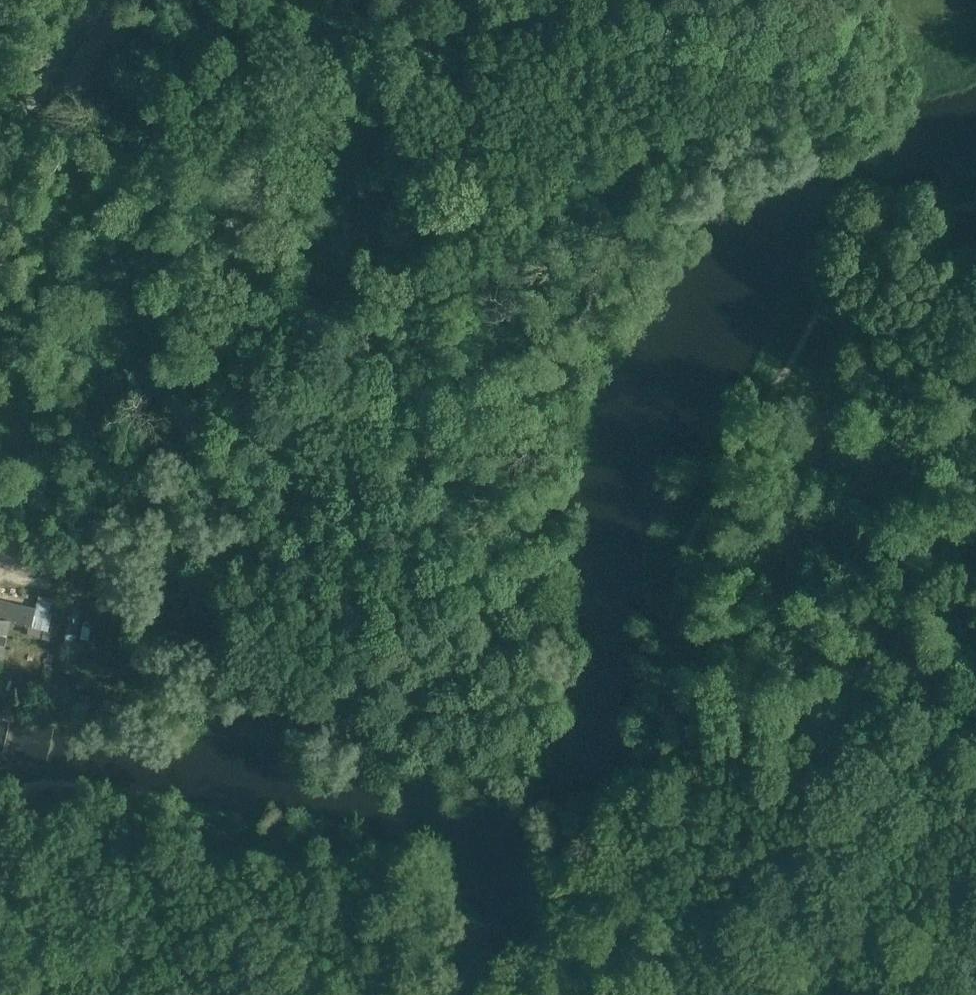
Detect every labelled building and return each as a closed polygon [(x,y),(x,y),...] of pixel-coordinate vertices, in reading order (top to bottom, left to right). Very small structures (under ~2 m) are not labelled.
[(35,609),(0,601),(0,654),(3,654),(10,620),(32,625),(35,609)] [(50,638),(52,631),(30,626),(28,633),(50,638)]
